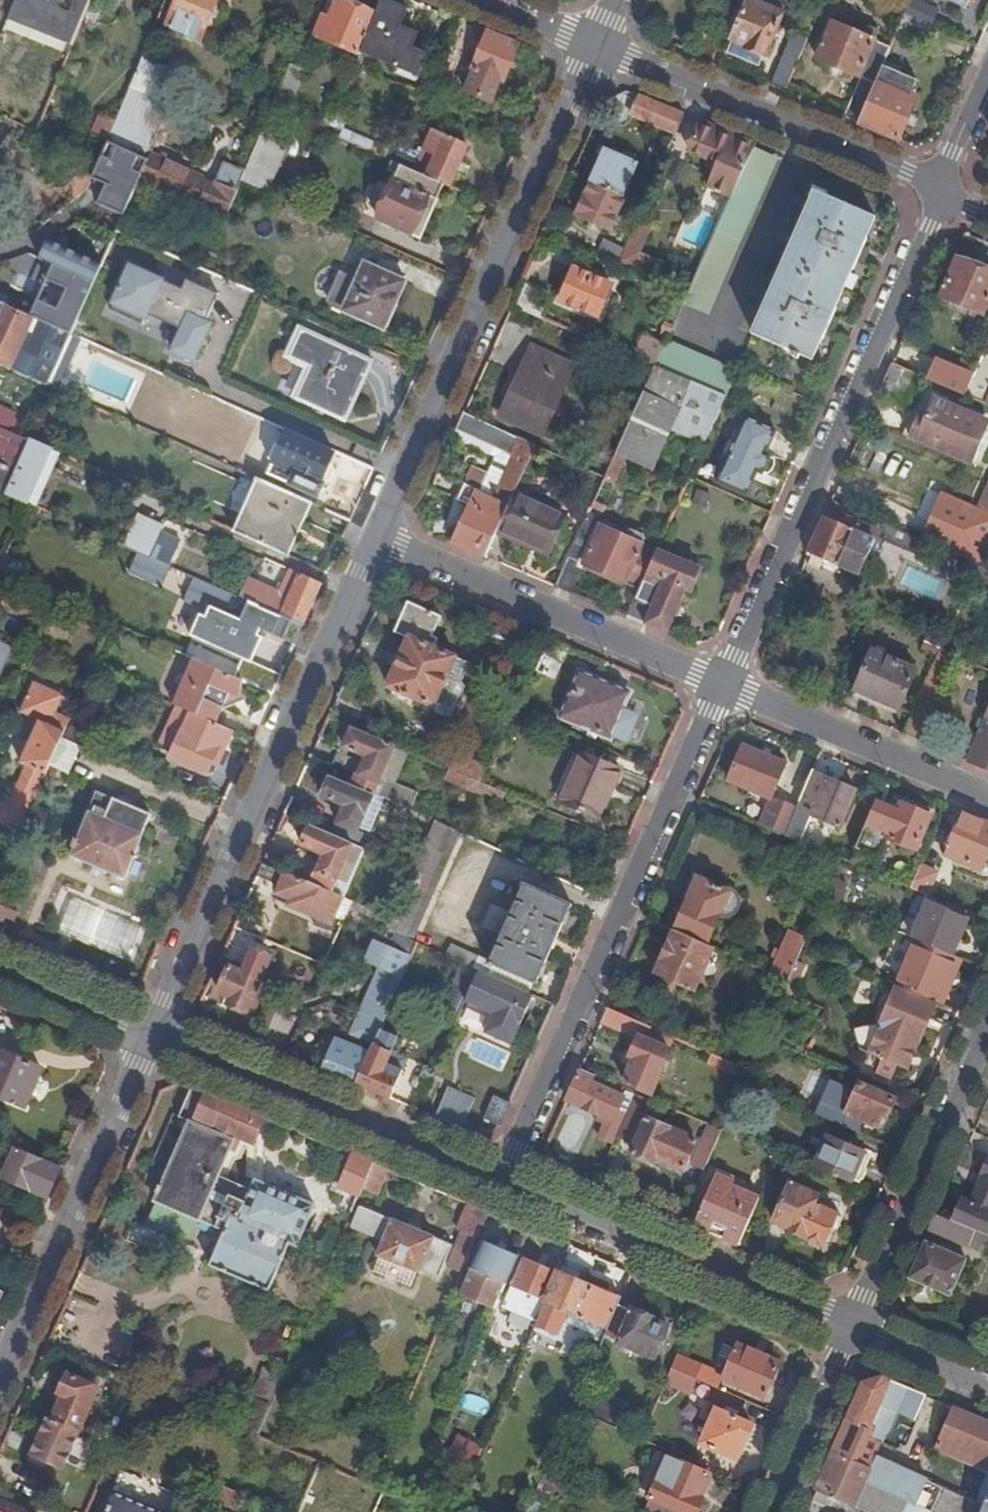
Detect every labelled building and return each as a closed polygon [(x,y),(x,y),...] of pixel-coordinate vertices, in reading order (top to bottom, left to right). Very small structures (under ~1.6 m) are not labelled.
[(83,25),(93,0),(24,0),(83,25)] [(160,19),(169,23),(169,25),(202,40),(219,0),(169,0),(160,19)] [(387,0),(384,0),(378,14),(362,52),(397,67),(395,73),(418,83),(429,54),(414,47),(419,33),(402,26),(408,9),(387,0)] [(750,1),(729,54),(761,67),(788,0),(748,0),(750,1)] [(917,0),(912,0),(905,15),(933,27),(934,28),(941,11),(917,0)] [(967,9),(970,0),(948,0),(967,9)] [(362,52),(378,14),(365,8),(363,11),(344,3),(337,21),(326,16),(317,37),(361,55),(362,52)] [(926,41),(933,27),(905,15),(899,29),(926,41)] [(502,37),(465,21),(457,41),(475,34),(487,39),(474,68),(506,82),(521,45),(502,37)] [(859,123),(883,66),(891,48),(875,41),(879,30),(864,24),(859,34),(834,24),(819,59),(862,78),(845,117),(859,123)] [(786,92),(803,50),(790,44),(772,86),(786,92)] [(183,75),(143,59),(131,88),(170,106),(183,75)] [(306,71),(291,64),(273,108),(288,115),(306,71)] [(859,123),(900,140),(917,99),(911,97),(918,81),(883,66),(859,123)] [(685,114),(643,97),(635,116),(677,134),(685,114)] [(108,143),(117,122),(102,115),(93,135),(108,143)] [(714,127),(702,121),(694,141),(712,149),(708,158),(714,161),(720,163),(710,186),(733,197),(744,172),(755,148),(757,145),(714,127)] [(267,122),(246,173),(243,181),(269,193),(286,152),(280,149),(285,136),(273,131),(276,126),(267,122)] [(445,184),(452,187),(469,147),(435,132),(417,172),(445,184)] [(712,149),(694,141),(689,150),(708,158),(712,149)] [(149,162),(108,143),(100,162),(141,180),(227,218),(243,181),(246,173),(225,164),(213,195),(202,190),(206,181),(151,157),(149,162)] [(374,144),(371,151),(377,154),(380,147),(374,144)] [(780,160),(755,148),(744,172),(769,183),(780,160)] [(596,183),(625,196),(640,163),(611,151),(596,183)] [(93,178),(100,162),(88,157),(82,173),(93,178)] [(141,180),(100,162),(93,178),(106,184),(97,204),(125,217),(128,210),(132,201),(141,180)] [(445,184),(417,172),(394,162),(390,172),(398,175),(379,220),(421,239),(445,184)] [(744,172),(733,197),(718,230),(743,241),(769,183),(744,172)] [(596,183),(593,182),(579,215),(611,229),(625,196),(596,183)] [(877,218),(818,192),(755,335),(796,353),(795,357),(800,360),(802,356),(814,362),(877,218)] [(143,206),(132,201),(128,210),(138,216),(143,206)] [(657,222),(641,215),(621,263),(636,270),(657,222)] [(96,283),(104,264),(52,241),(51,243),(49,243),(42,260),(55,265),(96,283)] [(689,256),(676,287),(689,293),(704,262),(689,256)] [(960,259),(943,298),(987,317),(987,271),(960,259)] [(406,282),(366,264),(358,281),(343,274),(330,301),(346,308),(345,312),(385,330),(406,282)] [(72,335),(96,283),(55,265),(49,280),(68,289),(58,310),(38,300),(31,316),(72,335)] [(132,267),(112,310),(144,324),(148,314),(183,330),(174,351),(195,361),(212,324),(207,323),(220,294),(188,280),(184,290),(132,267)] [(613,285),(576,270),(563,301),(600,316),(613,285)] [(61,358),(72,335),(31,316),(0,302),(0,365),(49,387),(61,358)] [(665,333),(670,336),(677,322),(671,320),(665,333)] [(373,361),(302,329),(290,356),(312,366),(298,398),(347,420),(373,361)] [(75,364),(85,340),(72,335),(61,358),(75,364)] [(643,337),(635,356),(657,365),(665,347),(643,337)] [(729,395),(740,371),(669,340),(665,347),(657,365),(729,395)] [(569,365),(528,347),(497,416),(539,434),(569,365)] [(939,360),(930,380),(966,395),(975,376),(939,360)] [(922,376),(894,364),(881,393),(909,405),(922,376)] [(723,407),(729,395),(657,365),(607,477),(594,507),(605,512),(607,506),(622,513),(631,491),(616,484),(627,459),(654,472),(674,430),(684,435),(696,412),(700,414),(690,437),(707,444),(707,443),(723,407)] [(966,395),(987,404),(987,379),(976,374),(975,376),(966,395)] [(966,462),(983,421),(935,400),(928,417),(921,415),(911,438),(966,462)] [(749,418),(723,407),(707,443),(718,448),(725,432),(724,425),(743,434),(749,418)] [(537,446),(466,413),(458,430),(514,456),(510,463),(495,497),(510,504),(516,493),(537,446)] [(983,421),(966,462),(973,465),(987,431),(987,423),(983,421)] [(25,438),(0,426),(0,489),(7,493),(31,440),(25,438)] [(458,430),(455,438),(510,463),(514,456),(458,430)] [(327,463),(333,451),(296,434),(291,447),(280,448),(275,460),(283,469),(280,476),(284,481),(319,496),(324,484),(332,481),(336,471),(333,465),(327,463)] [(771,455),(738,440),(738,442),(732,439),(726,454),(731,456),(724,471),(712,466),(708,475),(750,495),(761,471),(764,473),(771,455)] [(43,487),(58,453),(31,440),(7,493),(28,502),(36,484),(43,487)] [(466,484),(467,485),(483,492),(485,486),(481,483),(484,474),(473,469),(466,484)] [(481,483),(485,486),(490,476),(484,474),(481,483)] [(304,523),(313,504),(256,479),(233,531),(282,553),(297,521),(304,523)] [(454,542),(487,557),(499,529),(510,504),(495,497),(483,492),(467,485),(461,500),(471,505),(454,542)] [(510,504),(499,529),(552,552),(567,516),(516,493),(510,504)] [(980,511),(944,495),(924,541),(981,566),(987,550),(987,515),(980,511)] [(352,522),(358,507),(333,496),(326,510),(352,522)] [(863,514),(833,501),(825,519),(855,532),(859,524),(863,514)] [(642,589),(660,551),(646,544),(648,539),(646,535),(633,529),(629,531),(627,536),(604,526),(607,519),(591,512),(558,587),(574,594),(587,564),(642,589)] [(855,532),(825,519),(809,556),(828,564),(830,560),(863,575),(881,533),(859,524),(855,532)] [(162,562),(172,541),(161,536),(152,557),(162,562)] [(182,546),(172,541),(162,562),(172,567),(182,546)] [(630,617),(669,634),(689,589),(692,590),(702,570),(660,551),(642,589),(630,617)] [(318,596),(323,585),(293,571),(282,596),(267,590),(262,599),(247,593),(244,599),(305,626),(318,596)] [(296,645),(305,626),(244,599),(228,634),(235,637),(232,644),(254,654),(265,632),(296,645)] [(442,617),(409,603),(396,632),(410,639),(389,687),(434,706),(447,677),(461,683),(470,664),(435,648),(439,639),(433,636),(442,617)] [(570,647),(553,639),(538,671),(556,679),(570,647)] [(918,669),(875,649),(857,690),(900,709),(918,669)] [(531,675),(540,654),(533,651),(524,672),(531,675)] [(922,741),(959,657),(944,651),(907,735),(922,741)] [(244,682),(223,673),(213,668),(188,657),(184,665),(188,674),(191,679),(186,689),(182,687),(174,705),(178,707),(217,724),(224,709),(231,694),(238,697),(241,689),(244,682)] [(273,695),(282,676),(252,663),(251,666),(235,659),(230,669),(226,667),(223,673),(244,682),(273,695)] [(630,693),(580,673),(561,717),(611,738),(613,734),(628,741),(638,717),(623,711),(630,693)] [(191,679),(188,674),(182,687),(186,689),(191,679)] [(33,803),(62,739),(70,720),(57,714),(65,697),(35,683),(22,713),(40,721),(22,763),(27,766),(14,794),(33,803)] [(246,701),(241,689),(238,697),(231,694),(224,709),(246,701)] [(224,751),(233,731),(217,724),(178,707),(170,726),(182,732),(173,752),(170,759),(208,776),(212,766),(217,768),(221,759),(216,757),(220,749),(224,751)] [(987,769),(987,720),(970,761),(987,769)] [(161,746),(173,752),(182,732),(170,726),(161,746)] [(396,746),(353,728),(346,747),(342,745),(334,764),(360,775),(356,786),(375,794),(412,810),(420,793),(383,777),(396,746)] [(787,836),(799,809),(772,798),(786,764),(744,746),(730,782),(771,799),(761,825),(787,836)] [(484,782),(491,765),(450,748),(442,765),(464,774),(477,779),(484,782)] [(622,769),(582,752),(562,801),(600,818),(622,769)] [(857,791),(814,773),(799,809),(787,836),(801,841),(812,816),(840,828),(857,791)] [(474,785),(477,779),(464,774),(462,780),(474,785)] [(356,786),(333,777),(324,795),(347,805),(334,835),(360,845),(365,832),(360,830),(366,816),(378,822),(383,810),(370,805),(375,794),(356,786)] [(152,815),(99,793),(72,856),(126,879),(152,815)] [(33,803),(14,794),(9,806),(2,803),(0,808),(0,825),(19,833),(33,803)] [(901,810),(877,800),(857,849),(879,859),(885,846),(880,844),(884,836),(918,850),(932,816),(903,805),(901,810)] [(964,814),(946,856),(983,870),(987,858),(987,823),(964,814)] [(414,942),(463,833),(437,820),(415,869),(393,918),(388,930),(397,934),(414,942)] [(334,835),(311,825),(303,844),(327,854),(313,884),(345,897),(365,848),(360,845),(334,835)] [(842,859),(817,848),(805,867),(830,886),(842,859)] [(313,884),(265,863),(259,875),(277,883),(280,881),(283,882),(279,891),(293,899),(291,905),(334,923),(345,897),(313,884)] [(939,874),(922,867),(913,889),(929,896),(939,874)] [(678,928),(708,942),(711,936),(719,917),(729,920),(735,919),(740,915),(743,910),(745,906),(745,900),(742,896),(738,891),(735,889),(729,888),(723,888),(714,884),(714,886),(699,880),(678,928)] [(491,976),(531,994),(536,981),(538,982),(573,905),(525,884),(507,924),(500,921),(497,929),(503,933),(491,962),(496,964),(491,976)] [(918,940),(953,955),(967,921),(945,912),(946,909),(929,902),(913,938),(918,940)] [(9,909),(0,905),(0,930),(9,909)] [(707,945),(676,932),(653,983),(665,989),(670,978),(695,989),(714,948),(707,945)] [(418,944),(414,942),(397,934),(393,941),(379,934),(366,960),(385,970),(372,1001),(376,1002),(356,1046),(337,1038),(322,1070),(356,1084),(373,1045),(418,944)] [(707,945),(714,948),(722,952),(726,943),(711,936),(708,942),(707,945)] [(797,963),(805,944),(789,937),(773,974),(789,981),(797,963)] [(955,978),(963,960),(953,955),(918,940),(898,986),(938,1003),(950,975),(955,978)] [(452,945),(447,957),(463,964),(474,968),(478,957),(452,945)] [(804,966),(797,963),(789,981),(784,993),(791,996),(804,966)] [(453,987),(469,994),(480,971),(474,968),(463,964),(453,987)] [(263,979),(231,966),(221,991),(233,996),(230,1004),(249,1012),(263,979)] [(513,1045),(535,995),(531,994),(491,976),(480,971),(469,994),(466,1001),(495,1015),(488,1033),(513,1045)] [(920,1044),(938,1003),(898,986),(881,1027),(877,1025),(867,1027),(917,1048),(919,1044),(920,1044)] [(652,1029),(608,1009),(601,1024),(638,1040),(632,1056),(637,1058),(627,1084),(653,1094),(673,1046),(665,1043),(664,1047),(647,1041),(652,1029)] [(908,1070),(917,1048),(867,1027),(857,1029),(861,1050),(908,1070)] [(392,1052),(373,1045),(356,1084),(391,1099),(400,1078),(384,1071),(392,1052)] [(0,1051),(0,1095),(26,1106),(42,1068),(0,1051)] [(597,1077),(581,1070),(578,1076),(595,1083),(597,1077)] [(618,1137),(637,1094),(628,1090),(625,1096),(595,1083),(578,1076),(567,1101),(600,1115),(599,1120),(606,1123),(600,1137),(616,1143),(618,1137)] [(896,1100),(860,1085),(848,1113),(879,1127),(883,1116),(889,1118),(896,1100)] [(267,1117),(194,1086),(181,1117),(189,1121),(162,1186),(159,1185),(156,1192),(159,1193),(155,1202),(224,1231),(210,1266),(268,1291),(289,1241),(297,1245),(314,1204),(255,1179),(250,1189),(221,1176),(225,1166),(231,1150),(236,1152),(242,1139),(255,1144),(267,1117)] [(455,1126),(464,1130),(477,1098),(451,1087),(438,1119),(455,1126)] [(649,1118),(655,1102),(637,1094),(618,1137),(636,1145),(633,1153),(655,1163),(657,1157),(685,1170),(698,1140),(649,1118)] [(502,1126),(512,1102),(496,1096),(486,1119),(502,1126)] [(706,1170),(724,1131),(710,1126),(693,1165),(706,1170)] [(866,1153),(828,1138),(816,1166),(854,1181),(855,1179),(861,1181),(867,1167),(861,1164),(866,1153)] [(50,1193),(62,1167),(17,1148),(9,1166),(31,1176),(25,1192),(47,1201),(50,1193)] [(374,1163),(354,1154),(340,1187),(359,1195),(362,1189),(374,1163)] [(682,1175),(685,1170),(657,1157),(655,1163),(682,1175)] [(952,1221),(987,1235),(987,1159),(982,1173),(983,1174),(971,1204),(962,1200),(952,1221)] [(389,1169),(374,1163),(362,1189),(378,1196),(389,1169)] [(708,1232),(740,1246),(760,1199),(732,1187),(735,1182),(717,1175),(711,1191),(707,1191),(702,1203),(704,1205),(694,1227),(708,1232)] [(820,1195),(791,1183),(774,1222),(790,1229),(790,1231),(807,1238),(807,1236),(824,1244),(838,1215),(816,1205),(820,1195)] [(490,1211),(471,1203),(460,1231),(463,1233),(449,1267),(464,1274),(490,1211)] [(384,1240),(377,1255),(420,1273),(422,1269),(439,1276),(453,1244),(361,1207),(353,1227),(384,1240)] [(936,1215),(930,1229),(969,1246),(971,1245),(984,1250),(987,1240),(987,1235),(952,1221),(936,1215)] [(130,1248),(164,1248),(164,1228),(130,1227),(130,1248)] [(507,1285),(519,1256),(485,1241),(463,1296),(495,1309),(505,1284),(507,1285)] [(966,1259),(925,1241),(909,1277),(950,1296),(966,1259)] [(540,1322),(560,1273),(525,1258),(505,1306),(540,1322)] [(622,1300),(560,1273),(540,1322),(538,1326),(559,1335),(565,1322),(570,1311),(598,1324),(593,1334),(592,1337),(604,1343),(606,1337),(620,1306),(622,1300)] [(633,1312),(620,1306),(606,1337),(656,1359),(670,1327),(654,1322),(655,1319),(634,1309),(633,1312)] [(570,1311),(565,1322),(593,1334),(598,1324),(570,1311)] [(781,1363),(740,1345),(725,1379),(766,1397),(781,1363)] [(704,1367),(680,1356),(674,1369),(699,1380),(704,1367)] [(699,1380),(674,1369),(668,1384),(693,1395),(699,1380)] [(99,1389),(68,1375),(59,1394),(64,1396),(53,1421),(48,1419),(31,1457),(63,1471),(99,1389)] [(918,1420),(928,1395),(883,1376),(864,1382),(856,1399),(848,1418),(872,1428),(870,1432),(878,1436),(879,1433),(887,1437),(898,1411),(918,1420)] [(144,1385),(130,1380),(127,1387),(141,1393),(144,1385)] [(574,1410),(619,1429),(630,1404),(586,1385),(574,1410)] [(254,1434),(268,1401),(250,1393),(236,1425),(254,1434)] [(955,1407),(937,1448),(987,1470),(987,1421),(955,1407)] [(754,1425),(718,1410),(704,1443),(740,1458),(754,1425)] [(884,1439),(878,1436),(870,1432),(872,1428),(848,1418),(840,1436),(833,1451),(871,1468),(876,1456),(884,1439)] [(833,1451),(820,1481),(812,1500),(831,1508),(835,1497),(855,1505),(856,1504),(875,1511),(904,1511),(906,1507),(900,1504),(903,1497),(866,1480),(871,1468),(833,1451)] [(706,1498),(702,1497),(711,1474),(670,1456),(646,1511),(700,1511),(706,1498)] [(985,1505),(978,1502),(876,1456),(871,1468),(866,1480),(903,1497),(936,1511),(982,1511),(985,1505)] [(242,1507),(247,1496),(208,1479),(203,1491),(242,1507)] [(985,1505),(987,1498),(987,1479),(978,1502),(985,1505)] [(18,1496),(10,1493),(5,1502),(13,1506),(18,1496)] [(114,1493),(106,1511),(158,1511),(114,1493)] [(5,1502),(1,1511),(41,1511),(43,1507),(18,1496),(13,1506),(5,1502)]
